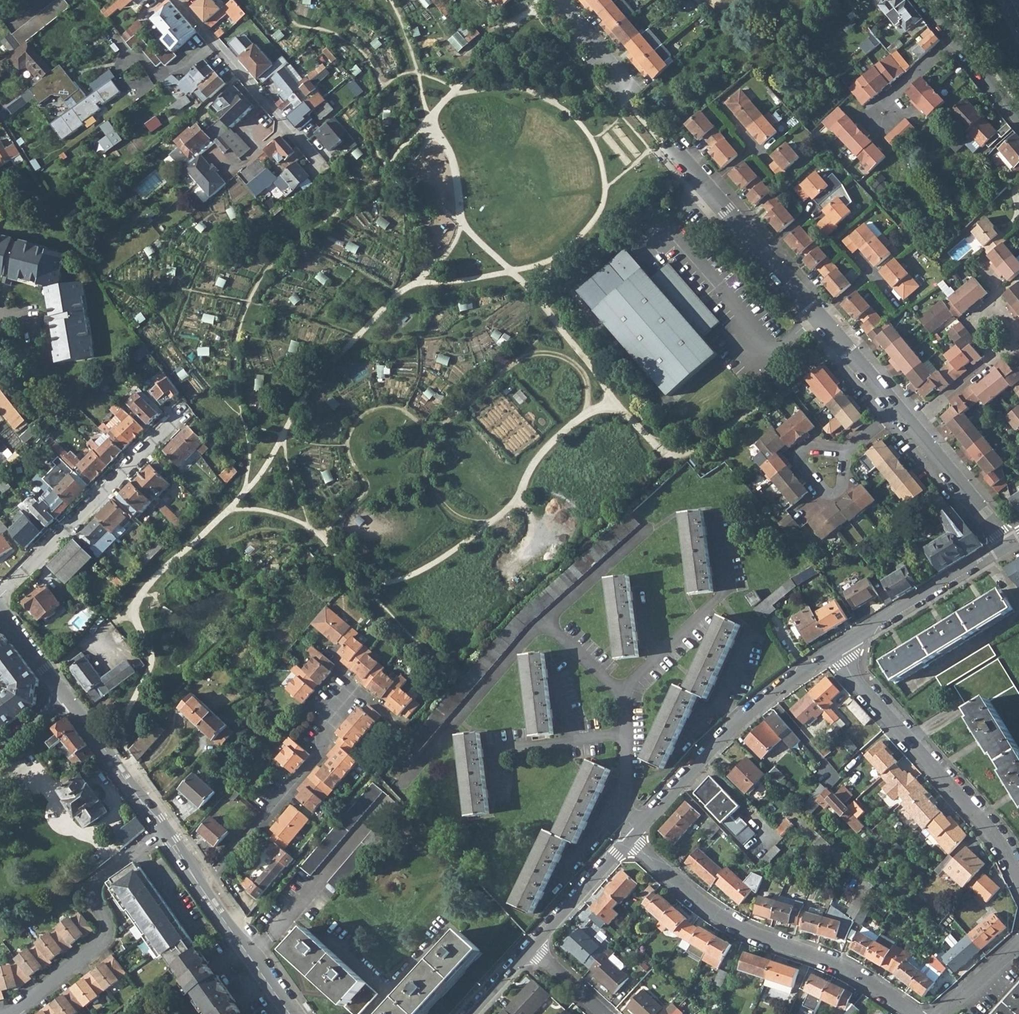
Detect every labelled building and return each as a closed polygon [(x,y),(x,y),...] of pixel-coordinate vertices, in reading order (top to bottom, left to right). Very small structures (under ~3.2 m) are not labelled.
[(21,46),(26,42),(70,8),(64,0),(57,0),(13,35),(21,46)] [(107,10),(103,13),(106,17),(107,18),(119,8),(121,10),(130,2),(128,0),(119,0),(107,10)] [(171,3),(169,0),(166,0),(155,10),(158,15),(171,3)] [(192,8),(205,23),(221,10),(213,0),(201,0),(192,8)] [(210,28),(228,12),(237,23),(247,14),(235,0),(232,0),(221,10),(205,23),(210,28)] [(611,0),(585,0),(582,3),(591,13),(594,10),(599,16),(613,3),(611,0)] [(886,15),(905,0),(880,0),(882,2),(878,5),(886,15)] [(906,32),(922,19),(907,0),(905,0),(886,15),(897,27),(900,24),(906,32)] [(613,3),(599,16),(605,22),(601,25),(609,35),(627,19),(635,13),(624,1),(617,7),(613,3)] [(196,31),(171,3),(158,15),(153,19),(168,36),(163,40),(173,51),(196,31)] [(641,35),(627,19),(609,35),(618,45),(622,41),(627,48),(641,35)] [(121,36),(126,43),(141,30),(144,27),(139,21),(127,30),(128,31),(121,36)] [(215,34),(219,38),(225,33),(221,28),(215,34)] [(911,50),(919,58),(939,40),(929,28),(920,35),(924,39),(911,50)] [(141,30),(126,43),(132,50),(138,46),(146,55),(157,67),(166,59),(141,30)] [(468,43),(458,32),(448,40),(458,52),(468,43)] [(242,37),(251,48),(255,44),(246,34),(242,37)] [(655,52),(641,35),(627,48),(631,53),(628,56),(637,67),(655,52)] [(876,35),(862,44),(867,52),(881,43),(876,35)] [(240,59),(258,80),(259,79),(263,84),(280,69),(288,62),(286,60),(283,56),(273,64),(256,45),(249,51),(238,38),(230,45),(241,58),(240,59)] [(890,53),(899,64),(904,70),(905,71),(910,66),(896,50),(903,44),(898,38),(885,48),(890,53)] [(34,79),(38,85),(44,80),(43,79),(54,71),(29,44),(10,59),(15,65),(17,66),(18,67),(21,68),(23,68),(26,67),(27,67),(37,77),(34,79)] [(662,45),(655,52),(637,67),(645,76),(649,73),(655,80),(668,67),(664,63),(670,58),(670,55),(662,45)] [(336,58),(331,52),(327,48),(323,51),(327,56),(332,61),(336,58)] [(182,69),(187,74),(208,55),(204,50),(182,69)] [(890,53),(875,66),(889,83),(904,70),(899,64),(890,53)] [(664,63),(668,67),(673,61),(670,58),(664,63)] [(196,80),(201,86),(216,73),(204,60),(184,78),(180,82),(183,85),(190,85),(196,80)] [(72,97),(78,105),(88,98),(76,82),(75,83),(62,65),(54,72),(44,80),(38,85),(8,107),(10,111),(12,114),(36,97),(42,104),(54,95),(62,96),(66,102),(72,97)] [(273,79),(282,90),(278,95),(280,99),(275,103),(278,107),(309,81),(322,70),(319,67),(315,71),(314,70),(303,79),(290,65),(273,79)] [(875,66),(863,76),(877,92),(883,88),(885,90),(891,85),(889,83),(875,66)] [(278,107),(282,111),(292,103),(298,109),(310,99),(311,100),(319,93),(314,87),(330,73),(325,67),(322,70),(309,81),(278,107)] [(96,92),(88,98),(78,105),(51,124),(62,140),(85,125),(83,122),(102,109),(98,104),(101,102),(103,105),(121,92),(113,80),(116,77),(111,70),(91,85),(96,92)] [(201,86),(200,87),(202,89),(196,94),(204,103),(225,84),(216,73),(201,86)] [(346,78),(350,83),(354,79),(350,74),(346,78)] [(163,83),(166,89),(175,83),(176,84),(180,82),(173,76),(166,81),(163,83)] [(863,105),(877,92),(863,76),(849,88),(852,93),(863,105)] [(910,102),(915,107),(933,90),(921,78),(906,93),(912,100),(910,102)] [(218,114),(231,128),(251,109),(241,98),(243,96),(235,87),(215,106),(221,113),(218,114)] [(764,116),(741,89),(726,102),(744,123),(749,129),(764,116)] [(944,102),(933,90),(915,107),(920,112),(923,110),(929,117),(944,102)] [(169,107),(173,114),(190,101),(188,98),(192,95),(192,94),(190,92),(169,107)] [(298,109),(288,118),(292,123),(297,128),(299,131),(312,119),(308,115),(313,111),(320,120),(333,110),(319,93),(311,100),(310,99),(298,109)] [(949,114),(966,132),(983,117),(966,99),(949,114)] [(833,130),(838,135),(852,121),(838,106),(822,122),(831,132),(833,130)] [(8,107),(0,113),(4,120),(10,116),(7,113),(10,111),(8,107)] [(719,133),(701,111),(685,124),(699,140),(702,136),(708,142),(719,133)] [(764,116),(749,129),(762,144),(777,131),(772,125),(777,121),(769,112),(764,116)] [(145,124),(152,133),(162,125),(156,116),(145,124)] [(316,134),(330,151),(342,141),(339,138),(347,131),(335,117),(316,134)] [(951,146),(955,152),(968,139),(978,150),(981,150),(987,145),(988,147),(1000,136),(1001,138),(1012,129),(1007,123),(996,132),(983,117),(966,132),(959,138),(951,146)] [(190,157),(210,140),(212,143),(229,128),(220,119),(204,133),(198,126),(191,131),(190,130),(176,141),(181,146),(169,155),(182,170),(185,168),(193,161),(190,157)] [(885,138),(895,149),(915,130),(906,119),(885,138)] [(838,135),(848,146),(865,130),(860,124),(857,126),(852,121),(838,135)] [(157,134),(162,140),(174,130),(169,124),(157,134)] [(250,148),(236,132),(235,133),(231,129),(230,130),(228,131),(221,137),(230,147),(239,157),(250,148)] [(848,146),(859,157),(873,143),(867,138),(870,135),(865,130),(848,146)] [(1000,149),(1016,168),(1015,170),(1017,172),(1018,170),(1018,137),(1014,131),(996,145),(1000,149)] [(737,154),(719,133),(708,142),(713,149),(709,152),(722,167),(737,154)] [(951,146),(959,138),(955,134),(947,142),(948,143),(947,145),(949,148),(951,146)] [(215,142),(224,153),(230,147),(221,137),(215,142)] [(286,160),(291,166),(296,162),(304,156),(297,147),(293,150),(282,138),(258,159),(262,162),(269,156),(272,160),(276,157),(282,163),(286,160)] [(0,140),(0,166),(12,159),(20,154),(15,144),(6,150),(0,140)] [(784,169),(799,157),(787,142),(772,155),(775,159),(770,164),(779,176),(786,171),(784,169)] [(886,157),(873,143),(859,157),(863,162),(861,164),(870,173),(886,157)] [(1014,174),(1017,172),(1015,170),(1016,168),(1000,149),(996,152),(1014,174)] [(185,168),(210,197),(225,184),(216,172),(218,170),(212,164),(210,165),(201,155),(193,161),(185,168)] [(258,159),(247,168),(256,177),(267,167),(262,162),(258,159)] [(762,182),(744,161),(729,174),(742,189),(746,185),(751,192),(762,182)] [(274,182),(286,197),(309,177),(296,162),(291,166),(281,175),(278,178),(274,182)] [(240,171),(250,183),(256,177),(247,168),(245,166),(240,171)] [(801,183),(795,188),(804,199),(810,194),(818,204),(842,183),(832,172),(824,180),(816,172),(802,184),(801,183)] [(992,189),(998,195),(1011,183),(1013,181),(1007,175),(992,189)] [(751,192),(757,198),(753,201),(760,210),(764,207),(775,197),(762,182),(751,192)] [(766,216),(779,231),(793,218),(775,197),(764,207),(770,213),(766,216)] [(838,197),(823,209),(827,213),(821,219),(830,230),(837,224),(835,222),(849,210),(838,197)] [(270,211),(273,216),(283,208),(279,203),(270,211)] [(66,217),(70,224),(81,216),(75,209),(66,217)] [(973,231),(985,245),(983,248),(988,255),(994,251),(1003,243),(1008,239),(1002,232),(1001,232),(988,217),(980,223),(980,226),(973,231)] [(865,222),(850,235),(849,234),(843,239),(853,250),(858,245),(862,250),(882,233),(878,228),(873,232),(865,222)] [(818,247),(800,226),(785,238),(798,254),(801,250),(807,256),(818,247)] [(882,233),(862,250),(875,265),(890,252),(885,245),(889,242),(882,233)] [(52,316),(61,315),(62,323),(54,324),(60,363),(95,357),(88,318),(86,318),(86,311),(87,311),(82,282),(61,286),(60,278),(66,255),(22,243),(21,245),(16,243),(16,242),(0,238),(0,274),(7,276),(8,267),(15,269),(14,277),(41,284),(40,285),(47,287),(52,316)] [(990,266),(994,271),(1013,256),(1003,243),(994,251),(988,255),(994,262),(994,263),(993,263),(990,266)] [(818,247),(807,256),(803,259),(812,269),(815,266),(820,271),(831,262),(818,247)] [(595,309),(640,270),(624,251),(578,290),(595,309)] [(1013,256),(994,271),(999,277),(1002,273),(1009,281),(1018,272),(1018,263),(1015,258),(1013,256)] [(880,270),(889,281),(903,297),(918,284),(895,257),(880,270)] [(822,280),(834,295),(849,283),(831,262),(820,271),(825,278),(822,280)] [(643,268),(640,270),(595,309),(669,396),(717,354),(702,337),(720,322),(668,263),(660,269),(651,277),(643,268)] [(11,286),(14,277),(15,269),(8,267),(7,276),(4,284),(11,286)] [(976,277),(963,287),(979,306),(984,302),(981,298),(988,292),(976,277)] [(1011,311),(1018,305),(1018,283),(1004,296),(1009,302),(1006,305),(1011,311)] [(950,298),(953,301),(963,313),(969,308),(973,312),(979,306),(963,287),(950,298)] [(841,303),(854,318),(858,315),(863,321),(875,311),(856,290),(841,303)] [(956,318),(963,313),(953,301),(947,306),(942,299),(919,318),(931,333),(953,314),(956,318)] [(863,321),(859,324),(867,334),(879,325),(884,322),(875,311),(863,321)] [(48,325),(54,324),(62,323),(61,315),(52,316),(47,317),(48,325)] [(948,332),(953,338),(965,328),(960,321),(948,332)] [(867,334),(873,341),(885,332),(879,325),(867,334)] [(883,343),(888,351),(903,338),(893,325),(885,332),(873,341),(878,347),(883,343)] [(953,338),(958,344),(970,334),(965,328),(953,338)] [(958,344),(958,345),(964,351),(972,344),(976,341),(970,334),(958,344)] [(890,361),(894,366),(913,350),(903,338),(888,351),(894,357),(890,361)] [(982,356),(972,344),(964,351),(971,360),(974,364),(982,356)] [(946,356),(950,361),(961,374),(967,369),(964,366),(971,360),(964,351),(958,345),(946,356)] [(135,354),(138,359),(149,352),(147,349),(145,347),(135,354)] [(903,368),(909,375),(923,363),(913,350),(894,366),(899,372),(903,368)] [(939,371),(929,358),(923,363),(934,375),(939,371)] [(1005,358),(996,366),(1006,378),(1015,371),(1005,358)] [(950,361),(945,366),(956,379),(961,374),(950,361)] [(825,363),(822,365),(828,372),(831,370),(825,363)] [(915,391),(919,387),(931,377),(934,375),(923,363),(909,375),(914,382),(910,385),(915,391)] [(379,375),(391,377),(392,366),(380,364),(379,375)] [(811,386),(816,392),(836,376),(831,370),(828,372),(822,365),(806,376),(813,385),(811,386)] [(945,366),(940,370),(950,383),(956,379),(945,366)] [(993,373),(986,379),(999,394),(1011,384),(1006,378),(996,366),(991,370),(993,373)] [(1015,371),(1006,378),(1011,384),(1013,386),(1018,381),(1018,368),(1018,367),(1015,371)] [(939,371),(934,375),(931,377),(938,386),(942,390),(950,383),(940,370),(939,371)] [(144,393),(155,404),(160,400),(163,405),(180,393),(167,375),(158,383),(161,386),(153,392),(151,388),(144,393)] [(822,396),(828,403),(843,391),(838,384),(840,382),(836,376),(816,392),(821,398),(822,396)] [(926,396),(938,386),(931,377),(919,387),(926,396)] [(977,381),(971,386),(981,398),(986,404),(999,394),(986,379),(979,384),(977,381)] [(971,386),(966,390),(976,403),(981,398),(971,386)] [(966,390),(960,395),(970,408),(976,403),(966,390)] [(132,391),(124,399),(128,404),(129,403),(136,396),(132,391)] [(136,396),(129,403),(150,424),(162,411),(155,404),(144,393),(141,391),(136,396)] [(832,411),(837,417),(856,401),(851,395),(849,398),(843,391),(828,403),(834,410),(832,411)] [(951,402),(954,406),(961,415),(964,412),(970,408),(960,395),(951,402)] [(14,429),(26,420),(6,396),(0,401),(0,411),(14,429)] [(57,408),(63,416),(77,406),(70,399),(57,408)] [(849,429),(852,426),(861,419),(864,416),(858,409),(861,407),(856,401),(837,417),(842,422),(843,421),(849,429)] [(118,438),(127,447),(144,429),(123,409),(118,404),(112,410),(118,415),(107,426),(104,423),(100,428),(107,435),(108,434),(115,441),(118,438)] [(942,417),(949,424),(961,415),(954,406),(942,417)] [(1018,428),(1018,407),(1007,417),(1018,430),(1018,428)] [(794,415),(788,420),(805,439),(811,435),(808,432),(815,426),(802,410),(795,416),(794,415)] [(954,430),(959,437),(974,424),(964,412),(961,415),(949,424),(945,427),(950,434),(954,430)] [(865,422),(861,419),(852,426),(855,430),(865,422)] [(784,426),(777,431),(790,447),(797,441),(799,444),(805,439),(788,420),(783,424),(784,426)] [(961,447),(965,452),(984,436),(974,424),(959,437),(964,444),(961,447)] [(165,451),(181,466),(204,442),(189,427),(165,451)] [(21,436),(27,444),(37,435),(32,428),(21,436)] [(756,445),(770,461),(778,455),(776,453),(782,448),(784,451),(790,447),(777,431),(774,428),(769,432),(770,433),(756,445)] [(975,456),(979,462),(994,449),(984,436),(965,452),(971,459),(975,456)] [(118,438),(115,441),(113,442),(110,439),(100,448),(93,441),(90,444),(89,442),(86,444),(93,450),(109,465),(127,447),(118,438)] [(868,446),(871,450),(880,442),(877,438),(868,446)] [(872,460),(877,466),(896,450),(892,445),(889,447),(883,439),(880,442),(871,450),(869,452),(874,459),(872,460)] [(93,450),(81,462),(76,458),(77,457),(71,451),(69,454),(58,443),(52,449),(59,457),(89,485),(109,465),(93,450)] [(3,453),(8,459),(13,455),(8,449),(3,453)] [(982,472),(986,477),(1001,465),(1006,462),(994,449),(979,462),(985,469),(982,472)] [(884,470),(889,477),(904,465),(898,458),(901,456),(896,450),(877,466),(882,472),(884,470)] [(786,459),(782,454),(776,453),(778,455),(784,462),(786,459)] [(771,481),(773,480),(788,467),(791,465),(786,459),(784,462),(778,455),(770,461),(762,467),(768,474),(767,475),(771,481)] [(59,457),(54,463),(57,466),(44,479),(70,504),(89,485),(59,457)] [(0,473),(10,464),(6,460),(0,465),(0,473)] [(178,527),(181,530),(186,525),(166,506),(164,509),(155,501),(171,485),(161,474),(166,469),(157,460),(134,483),(157,506),(178,527)] [(221,475),(228,483),(239,472),(234,465),(221,475)] [(893,485),(898,491),(917,476),(912,470),(910,472),(904,465),(889,477),(895,484),(893,485)] [(1007,484),(1001,465),(986,477),(998,491),(1007,484)] [(777,488),(782,493),(801,477),(796,471),(794,474),(788,467),(773,480),(779,486),(777,488)] [(0,495),(12,487),(0,473),(0,485),(1,486),(0,487),(0,494),(0,495)] [(70,504),(44,479),(39,474),(33,479),(46,491),(40,497),(45,502),(52,508),(49,511),(56,518),(70,504)] [(922,481),(917,476),(898,491),(903,497),(904,495),(911,503),(925,491),(919,483),(922,481)] [(806,483),(801,477),(782,493),(787,499),(788,498),(794,505),(809,492),(803,485),(806,483)] [(928,489),(922,481),(919,483),(925,491),(928,489)] [(154,509),(157,506),(134,483),(119,498),(137,516),(141,511),(143,513),(150,505),(154,509)] [(854,487),(848,492),(864,511),(870,506),(869,504),(875,499),(863,484),(857,490),(854,487)] [(4,507),(19,496),(12,487),(0,495),(0,502),(4,507)] [(845,499),(838,505),(849,519),(850,520),(857,514),(858,516),(864,511),(848,492),(842,496),(845,499)] [(927,500),(940,516),(951,509),(938,492),(927,500)] [(1011,499),(1018,508),(1018,493),(1011,499)] [(25,515),(42,532),(56,518),(49,511),(52,508),(45,502),(42,505),(40,503),(38,505),(38,503),(31,495),(24,503),(22,502),(21,504),(17,507),(25,515)] [(99,519),(113,533),(118,528),(120,531),(130,521),(128,519),(130,516),(139,526),(142,523),(136,517),(137,516),(119,498),(99,519)] [(834,501),(827,506),(829,509),(837,503),(834,501)] [(827,506),(821,512),(837,530),(843,526),(842,524),(849,519),(838,505),(837,503),(829,509),(827,506)] [(952,508),(951,509),(940,516),(951,533),(927,548),(941,571),(982,545),(980,543),(952,508)] [(407,742),(418,751),(525,627),(640,524),(630,512),(515,616),(443,700),(407,742)] [(681,514),(691,595),(713,592),(711,575),(712,575),(711,568),(710,569),(706,534),(707,534),(706,528),(705,528),(703,512),(681,514)] [(821,512),(816,516),(818,519),(811,525),(823,540),(830,534),(831,535),(837,530),(821,512)] [(9,531),(26,548),(42,532),(25,515),(9,531)] [(779,524),(789,535),(800,526),(791,515),(779,524)] [(808,522),(811,525),(818,519),(816,516),(808,522)] [(96,556),(99,559),(119,539),(113,533),(99,519),(82,535),(82,539),(96,553),(96,556)] [(11,548),(0,534),(7,529),(0,522),(0,556),(11,548)] [(124,534),(120,531),(118,528),(113,533),(119,539),(124,534)] [(76,540),(50,566),(68,584),(94,558),(77,541),(76,540)] [(141,561),(146,567),(166,546),(160,541),(141,561)] [(1016,564),(1014,561),(1002,569),(1018,587),(1018,586),(1018,562),(1016,564)] [(860,566),(868,578),(875,573),(866,562),(860,566)] [(882,581),(894,600),(924,581),(916,567),(909,571),(903,562),(895,567),(898,571),(882,581)] [(804,581),(820,571),(815,565),(800,574),(804,581)] [(800,574),(792,579),(796,586),(804,581),(800,574)] [(607,579),(616,660),(639,657),(636,640),(638,640),(637,633),(636,633),(631,600),(632,600),(632,592),(630,592),(629,577),(607,579)] [(878,595),(868,578),(844,592),(854,609),(878,595)] [(792,579),(755,610),(759,616),(765,611),(768,615),(776,609),(772,605),(796,586),(792,579)] [(25,602),(39,620),(45,616),(47,619),(56,613),(53,610),(60,604),(46,585),(25,602)] [(883,661),(896,683),(1014,611),(1001,589),(883,661)] [(746,596),(753,606),(761,600),(755,590),(746,596)] [(837,601),(814,615),(825,633),(848,620),(837,601)] [(311,623),(327,637),(335,644),(338,641),(343,646),(352,636),(353,634),(347,630),(350,627),(326,606),(311,623)] [(797,624),(804,635),(809,643),(825,633),(814,615),(810,608),(794,618),(797,624)] [(643,759),(663,769),(670,753),(671,754),(674,748),(673,747),(680,732),(687,717),(688,717),(691,711),(690,710),(697,695),(706,699),(713,684),(714,684),(717,678),(716,678),(724,662),(731,647),(732,647),(735,641),(734,640),(741,626),(720,616),(686,690),(678,686),(643,759)] [(804,635),(797,624),(790,628),(797,640),(804,635)] [(1,726),(3,729),(36,706),(37,700),(32,699),(35,687),(39,687),(40,681),(33,671),(12,645),(9,647),(6,643),(8,641),(3,634),(1,636),(0,634),(0,675),(3,679),(5,678),(11,688),(11,693),(3,699),(0,696),(0,695),(0,727),(1,726)] [(343,657),(357,641),(354,638),(352,636),(343,646),(338,652),(343,657)] [(357,641),(343,657),(340,661),(352,670),(352,669),(366,653),(369,650),(357,641)] [(936,676),(943,688),(997,655),(990,644),(936,676)] [(314,658),(303,671),(318,683),(319,685),(331,672),(329,670),(334,665),(320,653),(314,648),(309,654),(314,658)] [(83,653),(67,664),(96,703),(137,673),(128,661),(103,679),(83,653)] [(366,653),(352,669),(358,674),(355,677),(367,688),(368,687),(381,671),(384,668),(369,655),(366,653)] [(522,656),(531,737),(553,735),(551,718),(552,718),(551,710),(550,710),(546,677),(547,677),(546,670),(545,670),(543,654),(522,656)] [(1018,792),(1018,693),(998,659),(954,686),(1018,792)] [(298,677),(287,690),(303,704),(315,691),(313,689),(318,683),(303,671),(298,666),(292,673),(298,677)] [(381,671),(368,687),(382,699),(383,697),(388,702),(399,688),(404,682),(399,677),(395,683),(381,671)] [(809,694),(840,729),(844,725),(831,710),(830,711),(827,708),(832,704),(830,701),(839,692),(826,678),(809,694)] [(413,699),(399,688),(388,702),(386,704),(390,708),(399,715),(401,713),(407,717),(417,707),(411,702),(413,699)] [(180,709),(198,726),(212,712),(193,694),(180,709)] [(822,718),(836,732),(840,729),(809,694),(791,710),(804,724),(805,722),(809,726),(816,719),(816,718),(820,714),(823,717),(822,718)] [(846,706),(865,726),(872,719),(854,699),(846,706)] [(360,707),(348,720),(364,734),(375,721),(373,719),(378,714),(368,705),(363,711),(360,707)] [(198,726),(220,747),(233,732),(212,712),(198,726)] [(776,713),(773,715),(781,725),(784,723),(776,713)] [(773,715),(766,721),(777,734),(781,739),(786,745),(796,736),(784,723),(781,725),(773,715)] [(64,722),(54,729),(43,738),(52,749),(63,740),(61,740),(75,730),(75,728),(68,718),(64,722)] [(348,720),(337,733),(341,737),(336,742),(337,743),(346,751),(351,746),(353,748),(364,734),(348,720)] [(130,749),(138,762),(166,731),(154,721),(130,749)] [(761,758),(781,739),(777,734),(766,721),(745,742),(761,758)] [(61,740),(63,740),(81,764),(82,765),(95,755),(84,740),(75,730),(61,740)] [(457,736),(467,817),(489,814),(486,797),(487,797),(487,790),(485,790),(481,757),(483,756),(482,750),(481,750),(479,733),(457,736)] [(288,747),(277,759),(287,768),(293,773),(309,754),(289,737),(284,743),(288,747)] [(811,742),(824,758),(830,752),(817,737),(811,742)] [(842,744),(851,754),(857,748),(848,739),(842,744)] [(895,764),(898,762),(892,756),(886,749),(887,747),(882,741),(866,756),(883,775),(895,764)] [(31,748),(38,756),(44,752),(37,743),(31,748)] [(357,761),(346,751),(337,743),(327,755),(332,759),(327,764),(342,778),(357,761)] [(239,761),(244,766),(253,757),(248,752),(239,761)] [(729,777),(745,793),(763,775),(747,758),(729,777)] [(512,905),(532,915),(539,898),(541,899),(544,892),(543,892),(549,877),(557,861),(558,862),(561,855),(560,855),(567,840),(575,844),(582,828),(584,829),(587,823),(586,822),(592,807),(600,792),(601,792),(604,786),(603,785),(610,770),(590,761),(555,835),(547,831),(512,905)] [(342,778),(327,764),(323,770),(318,765),(308,777),(328,795),(342,778)] [(905,800),(922,785),(914,777),(912,778),(908,774),(905,771),(903,772),(895,764),(883,775),(883,776),(882,777),(888,784),(883,789),(893,801),(899,795),(904,801),(905,800)] [(768,773),(778,782),(784,776),(774,767),(768,773)] [(79,817),(86,827),(108,812),(101,802),(101,801),(91,786),(90,786),(83,776),(82,777),(76,768),(61,778),(67,787),(61,791),(68,802),(67,802),(78,817),(79,817)] [(181,790),(201,809),(215,792),(195,774),(181,790)] [(694,793),(742,845),(754,834),(738,817),(734,820),(730,816),(739,807),(710,776),(694,793)] [(313,812),(328,795),(308,777),(298,790),(302,793),(297,799),(303,803),(313,812)] [(300,867),(310,875),(382,790),(373,782),(301,866),(300,867)] [(925,829),(941,813),(935,805),(930,799),(932,797),(922,785),(905,800),(904,801),(902,803),(907,810),(906,811),(905,815),(909,819),(912,820),(914,817),(925,829)] [(225,794),(230,799),(233,795),(235,798),(239,793),(232,786),(225,794)] [(825,790),(821,786),(812,796),(816,800),(820,804),(825,808),(830,804),(845,821),(850,816),(851,818),(847,822),(857,834),(864,827),(858,820),(848,809),(843,804),(835,795),(834,794),(832,796),(826,789),(825,790)] [(844,786),(835,795),(843,804),(852,795),(844,786)] [(820,804),(816,800),(804,814),(808,817),(820,804)] [(328,882),(337,890),(405,810),(395,801),(328,882)] [(865,813),(855,802),(848,809),(858,820),(865,813)] [(288,844),(309,819),(297,809),(292,804),(271,829),(275,833),(271,839),(275,843),(282,849),(287,843),(288,844)] [(660,831),(674,844),(691,825),(677,812),(660,831)] [(931,834),(949,855),(952,851),(966,835),(949,816),(946,819),(941,813),(925,829),(922,832),(927,838),(931,834)] [(116,834),(125,846),(146,829),(138,817),(116,834)] [(199,831),(216,847),(229,833),(211,817),(199,831)] [(778,829),(784,835),(795,824),(789,818),(778,829)] [(795,824),(806,835),(810,827),(800,818),(795,824)] [(700,831),(705,835),(716,824),(711,819),(700,831)] [(705,835),(709,840),(720,829),(716,824),(705,835)] [(806,835),(825,853),(829,845),(810,827),(806,835)] [(264,891),(286,866),(287,867),(293,859),(283,850),(282,849),(275,843),(267,853),(274,860),(255,883),(264,891)] [(825,853),(840,864),(844,860),(829,845),(825,853)] [(238,856),(244,849),(240,846),(235,852),(238,856)] [(766,855),(771,860),(780,851),(775,846),(766,855)] [(966,847),(955,860),(945,871),(946,872),(962,888),(985,864),(966,847)] [(714,882),(723,872),(698,849),(685,863),(710,886),(714,882)] [(762,860),(768,866),(771,860),(766,855),(762,860)] [(942,878),(946,872),(945,871),(955,860),(949,855),(935,870),(942,878)] [(196,950),(135,863),(106,883),(160,959),(165,956),(173,967),(173,968),(175,966),(196,950)] [(714,882),(739,904),(752,890),(727,868),(723,872),(714,882)] [(606,891),(620,903),(637,884),(623,871),(606,891)] [(971,889),(986,902),(1000,888),(985,874),(979,881),(971,889)] [(846,917),(855,921),(862,908),(873,886),(865,879),(846,917)] [(248,891),(258,899),(264,891),(255,883),(248,891)] [(643,904),(661,920),(673,907),(660,895),(658,897),(653,892),(643,904)] [(796,900),(780,896),(777,902),(772,919),(790,924),(790,923),(797,925),(801,911),(801,910),(794,907),(796,900)] [(772,919),(777,902),(760,897),(756,914),(772,919)] [(794,907),(801,910),(804,903),(796,900),(794,907)] [(673,932),(683,938),(692,925),(684,920),(686,919),(673,907),(661,920),(655,927),(660,931),(666,925),(673,932)] [(869,912),(862,908),(855,921),(862,926),(869,912)] [(809,914),(801,911),(797,925),(803,926),(803,930),(820,935),(824,918),(826,914),(810,909),(809,914)] [(71,918),(58,928),(60,929),(69,941),(72,945),(82,937),(86,933),(83,929),(89,925),(80,913),(72,920),(71,918)] [(602,919),(617,932),(624,925),(628,920),(622,915),(617,922),(607,913),(602,919)] [(826,914),(824,918),(839,922),(840,916),(827,913),(826,914)] [(968,935),(980,949),(1006,927),(993,913),(968,935)] [(841,923),(839,922),(824,918),(820,935),(836,939),(841,923)] [(335,1003),(347,1013),(368,989),(297,923),(277,945),(337,1000),(335,1003)] [(89,925),(83,929),(86,933),(82,937),(83,938),(94,930),(89,925)] [(628,929),(624,925),(617,932),(620,936),(621,936),(628,929)] [(686,950),(702,959),(706,952),(715,936),(700,927),(698,929),(692,925),(683,938),(690,943),(686,950)] [(851,948),(866,957),(879,937),(863,927),(851,948)] [(566,944),(591,968),(606,952),(580,928),(566,944)] [(50,934),(38,944),(39,945),(48,957),(51,961),(62,952),(66,949),(63,945),(69,941),(60,929),(52,936),(50,934)] [(479,952),(460,933),(386,1013),(423,1013),(479,952)] [(944,959),(956,971),(980,949),(968,935),(944,956),(938,950),(934,955),(941,962),(944,959)] [(715,936),(706,952),(712,956),(709,962),(717,968),(730,945),(715,936)] [(866,957),(888,970),(902,951),(879,937),(866,957)] [(69,941),(63,945),(66,949),(62,952),(63,954),(73,946),(72,945),(69,941)] [(30,950),(17,960),(19,961),(27,972),(31,977),(41,969),(45,965),(42,961),(48,957),(39,945),(31,952),(30,950)] [(606,952),(591,968),(596,973),(594,975),(615,994),(630,978),(622,970),(627,965),(615,954),(616,953),(610,947),(606,952)] [(234,1003),(236,1002),(217,975),(215,976),(207,964),(209,963),(198,948),(196,950),(175,966),(184,979),(194,993),(209,1013),(242,1013),(234,1003)] [(893,973),(910,986),(921,972),(907,961),(912,955),(902,951),(888,970),(893,973)] [(702,959),(709,962),(712,956),(706,952),(702,959)] [(740,970),(766,979),(772,962),(746,953),(740,970)] [(103,964),(104,965),(109,962),(112,966),(118,961),(113,955),(103,964)] [(910,986),(924,997),(946,969),(941,962),(934,955),(921,972),(910,986)] [(45,965),(41,969),(42,970),(53,962),(51,961),(48,957),(42,961),(45,965)] [(19,961),(13,966),(0,969),(0,980),(3,991),(16,987),(21,986),(19,979),(27,972),(19,961)] [(104,965),(94,973),(97,977),(106,988),(107,990),(119,981),(118,979),(126,973),(118,961),(112,966),(109,962),(104,965)] [(764,985),(790,994),(798,970),(772,962),(766,979),(764,985)] [(713,984),(721,987),(728,973),(720,969),(713,984)] [(83,981),(88,978),(91,982),(97,977),(94,973),(93,971),(82,980),(83,981)] [(21,986),(16,987),(16,989),(18,989),(32,978),(31,977),(27,972),(19,979),(21,986)] [(816,1012),(822,999),(830,983),(814,975),(806,991),(809,993),(803,1006),(816,1012)] [(83,981),(73,989),(76,993),(85,1004),(87,1006),(99,997),(98,995),(106,988),(97,977),(91,982),(88,978),(83,981)] [(194,993),(184,979),(182,980),(193,994),(194,993)] [(506,1009),(512,1013),(531,1013),(549,994),(534,980),(506,1009)] [(1015,986),(1018,989),(996,1013),(1018,1013),(1018,981),(1015,986)] [(822,999),(843,1010),(852,994),(830,983),(822,999)] [(63,997),(67,994),(71,998),(76,993),(73,989),(72,987),(61,996),(63,997)] [(672,1013),(665,1007),(663,1008),(643,991),(628,1007),(637,1013),(672,1013)] [(56,1009),(60,1013),(76,1013),(78,1013),(77,1011),(85,1004),(76,993),(71,998),(67,994),(63,997),(53,1005),(56,1009)] [(312,1010),(306,1001),(304,1003),(302,1004),(308,1013),(312,1010)] [(42,1013),(47,1010),(50,1013),(56,1009),(53,1005),(52,1003),(41,1012),(42,1013)] [(719,1005),(714,1004),(709,1013),(715,1013),(719,1005)] [(859,1010),(853,1005),(846,1013),(855,1013),(859,1010)]
